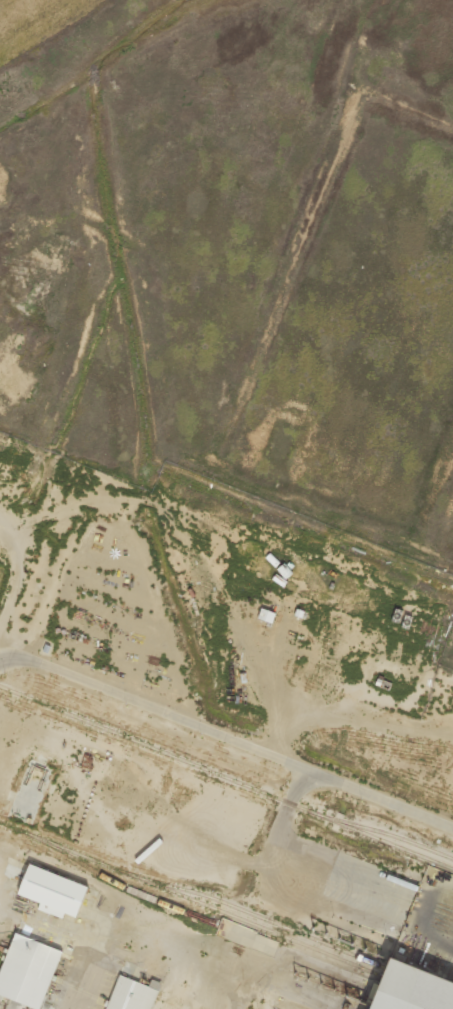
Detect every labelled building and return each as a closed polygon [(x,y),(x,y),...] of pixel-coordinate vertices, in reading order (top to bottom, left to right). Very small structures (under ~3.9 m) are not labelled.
[(88,885),(30,864),(18,894),(40,902),(38,909),(63,918),(65,913),(77,918),(88,885)] [(63,950),(15,933),(0,973),(0,995),(38,1008),(41,1008),(63,950)] [(389,960),(372,1008),(452,1008),(452,982),(389,960)] [(117,975),(106,1008),(152,1008),(158,988),(117,975)]
